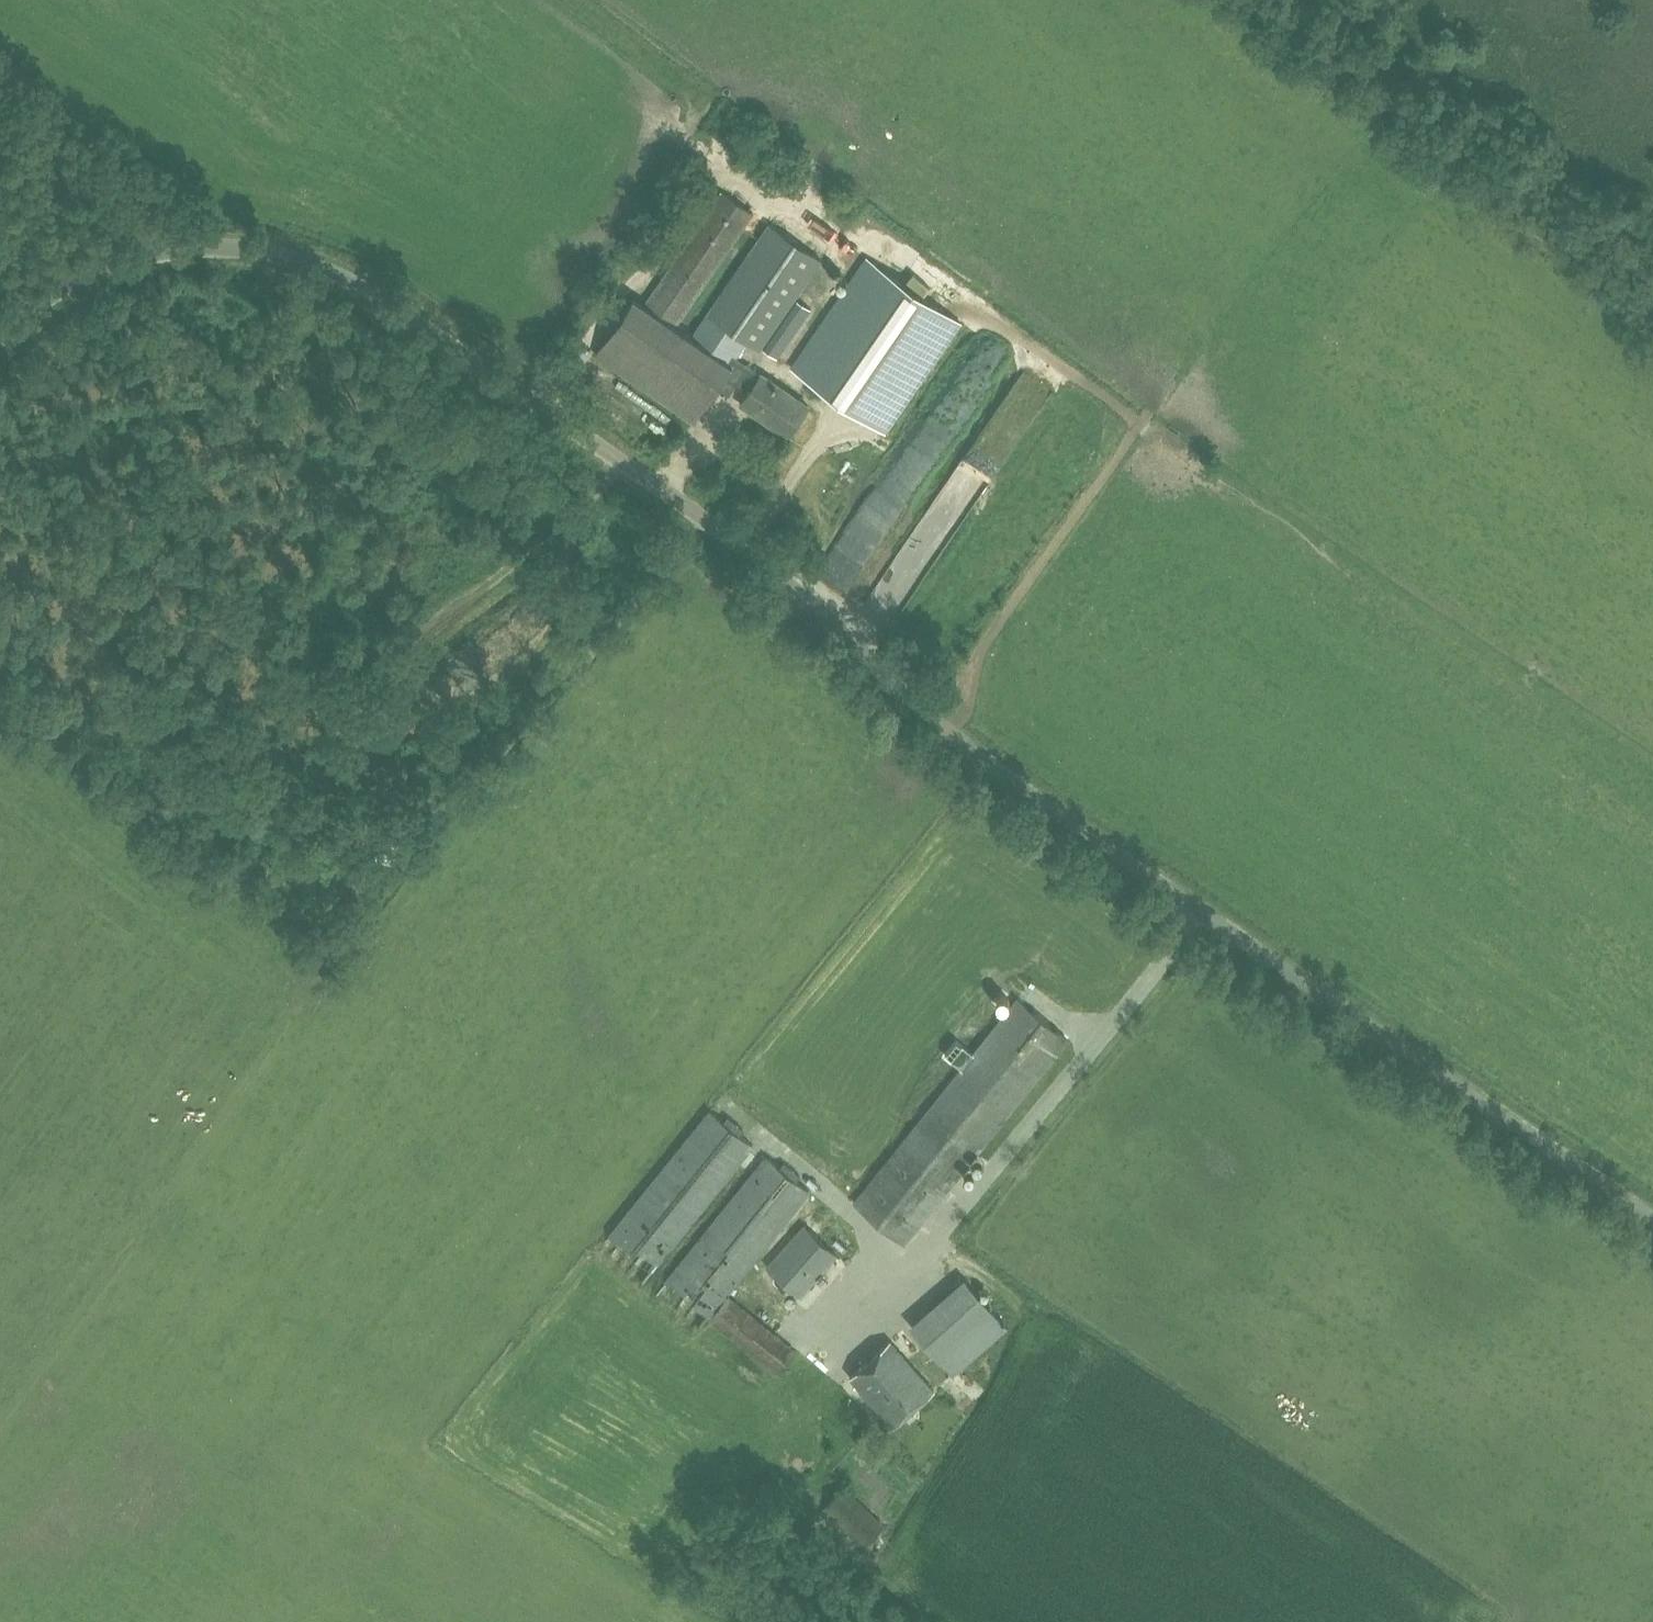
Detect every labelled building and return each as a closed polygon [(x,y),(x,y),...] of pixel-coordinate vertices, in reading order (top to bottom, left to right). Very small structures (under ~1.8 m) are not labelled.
[(753,212),(722,191),(644,304),(676,324),(753,212)] [(820,258),(769,223),(692,335),(733,361),(747,339),(759,347),(820,258)] [(866,257),(792,366),(886,431),(961,321),(866,257)] [(644,304),(634,297),(595,354),(693,421),(733,361),(692,335),(676,324),(644,304)] [(812,308),(797,299),(764,348),(778,357),(812,308)] [(759,373),(735,357),(735,358),(716,386),(728,394),(735,383),(748,391),(740,401),(788,433),(809,403),(762,371),(759,373)] [(863,537),(881,547),(914,487),(895,477),(863,537)] [(938,520),(931,530),(952,545),(959,534),(938,520)] [(1068,1039),(1018,998),(855,1202),(906,1242),(1068,1039)] [(753,1145),(708,1107),(600,1247),(643,1281),(753,1145)] [(810,1190),(767,1156),(657,1292),(699,1327),(707,1317),(727,1292),(810,1190)] [(837,1254),(804,1225),(768,1265),(801,1295),(837,1254)] [(914,1328),(940,1357),(992,1308),(968,1281),(914,1328)] [(797,1349),(727,1292),(707,1317),(776,1373),(797,1349)] [(954,1374),(1008,1326),(992,1308),(940,1357),(954,1374)] [(895,1425),(935,1391),(892,1339),(852,1374),(895,1425)] [(885,1525),(844,1486),(823,1509),(864,1546),(885,1525)]
